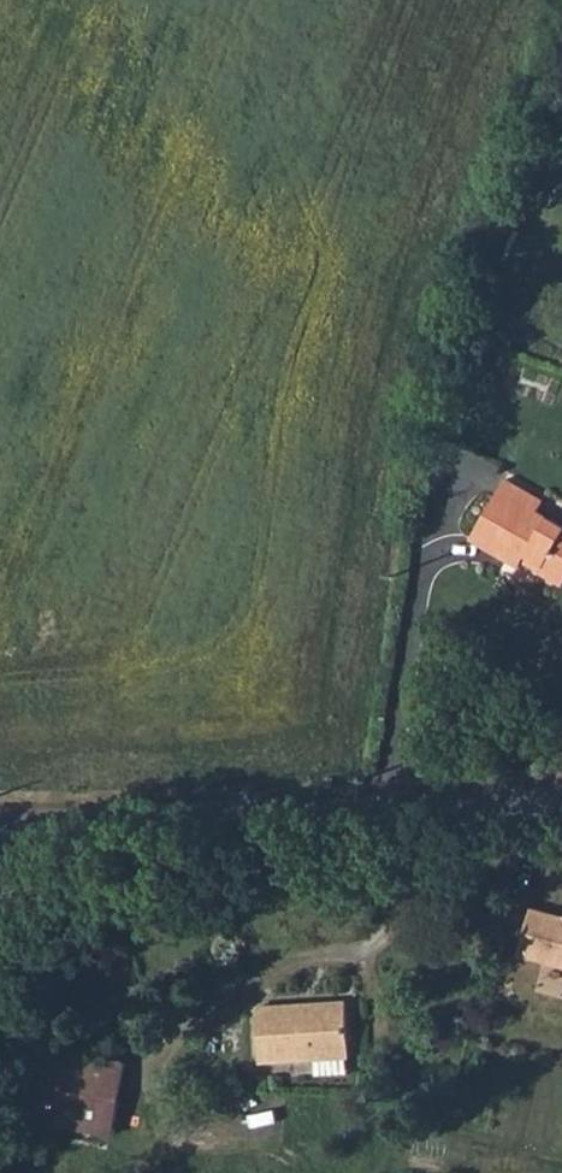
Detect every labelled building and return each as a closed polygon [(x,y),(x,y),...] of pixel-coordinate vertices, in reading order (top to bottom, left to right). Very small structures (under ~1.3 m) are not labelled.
[(550,230),(561,259),(561,224),(550,230)] [(488,486),(453,545),(503,575),(510,564),(528,574),(524,580),(551,595),(561,574),(561,536),(552,529),(546,537),(522,521),(530,510),(488,486)] [(513,894),(498,942),(561,960),(561,908),(513,894)] [(306,1042),(332,1041),(331,987),(240,988),(241,1043),(306,1042)] [(106,1047),(32,1036),(20,1104),(94,1115),(106,1047)] [(332,1057),(332,1041),(306,1042),(308,1057),(332,1057)]
